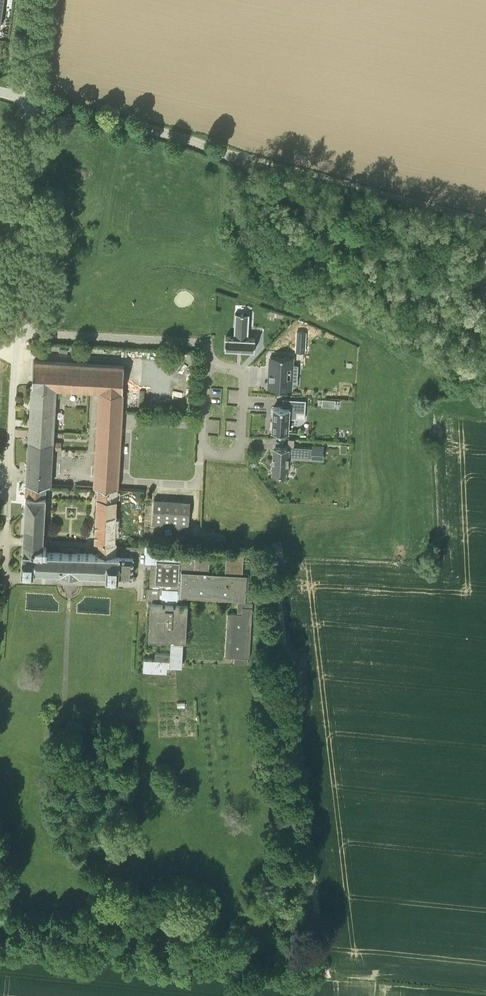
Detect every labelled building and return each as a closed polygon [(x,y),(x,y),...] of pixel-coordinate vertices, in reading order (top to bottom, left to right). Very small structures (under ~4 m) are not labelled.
[(254,349),(255,338),(248,337),(249,313),(235,313),(234,337),(226,336),(225,348),(254,349)] [(269,371),(270,371),(269,380),(269,388),(291,389),(291,382),(297,382),(298,365),(292,365),(293,357),(286,357),(285,356),(285,357),(278,356),(277,356),(271,356),(270,370),(270,371),(269,371)] [(120,449),(122,406),(123,388),(124,365),(34,360),(32,387),(31,404),(30,430),(28,472),(38,473),(37,481),(27,480),(27,483),(47,485),(52,485),(55,432),(56,404),(57,389),(98,391),(97,405),(93,487),(97,488),(118,489),(118,471),(120,449)] [(283,407),(274,406),(273,421),(271,420),(270,428),(272,428),(272,430),(279,431),(279,433),(286,433),(286,431),(288,431),(289,418),(297,418),(297,412),(305,412),(306,400),(288,399),(283,398),(283,407)] [(335,400),(322,399),(322,406),(335,407),(335,400)] [(288,456),(312,457),(313,447),(294,446),(293,446),(289,446),(289,447),(288,447),(276,447),(274,449),(273,463),(271,466),(273,467),(273,468),(272,468),(271,471),(273,472),(272,474),(273,474),(282,474),(288,470),(288,456)] [(46,496),(47,485),(27,483),(24,538),(34,539),(33,546),(23,546),(22,571),(34,571),(34,569),(107,573),(106,576),(118,577),(118,575),(132,576),(134,556),(131,556),(131,550),(147,551),(146,561),(152,562),(152,565),(150,588),(147,588),(147,599),(151,599),(151,602),(150,624),(151,624),(151,627),(149,627),(149,639),(171,640),(170,652),(155,651),(155,658),(144,657),(143,669),(167,671),(167,665),(182,665),(183,641),(186,641),(188,604),(186,604),(186,598),(238,601),(237,613),(228,612),(225,656),(235,657),(234,663),(248,663),(248,657),(250,657),(253,602),(252,602),(252,593),(248,593),(249,573),(239,572),(239,569),(243,569),(243,561),(240,561),(240,558),(238,558),(238,557),(239,557),(237,556),(236,556),(233,555),(230,556),(228,556),(228,557),(229,557),(229,558),(227,558),(226,572),(209,571),(210,557),(180,555),(180,557),(155,556),(156,548),(116,546),(116,542),(115,542),(118,489),(97,488),(94,542),(99,542),(98,553),(46,551),(46,547),(43,547),(46,496)] [(154,526),(190,527),(191,499),(155,498),(154,526)]
